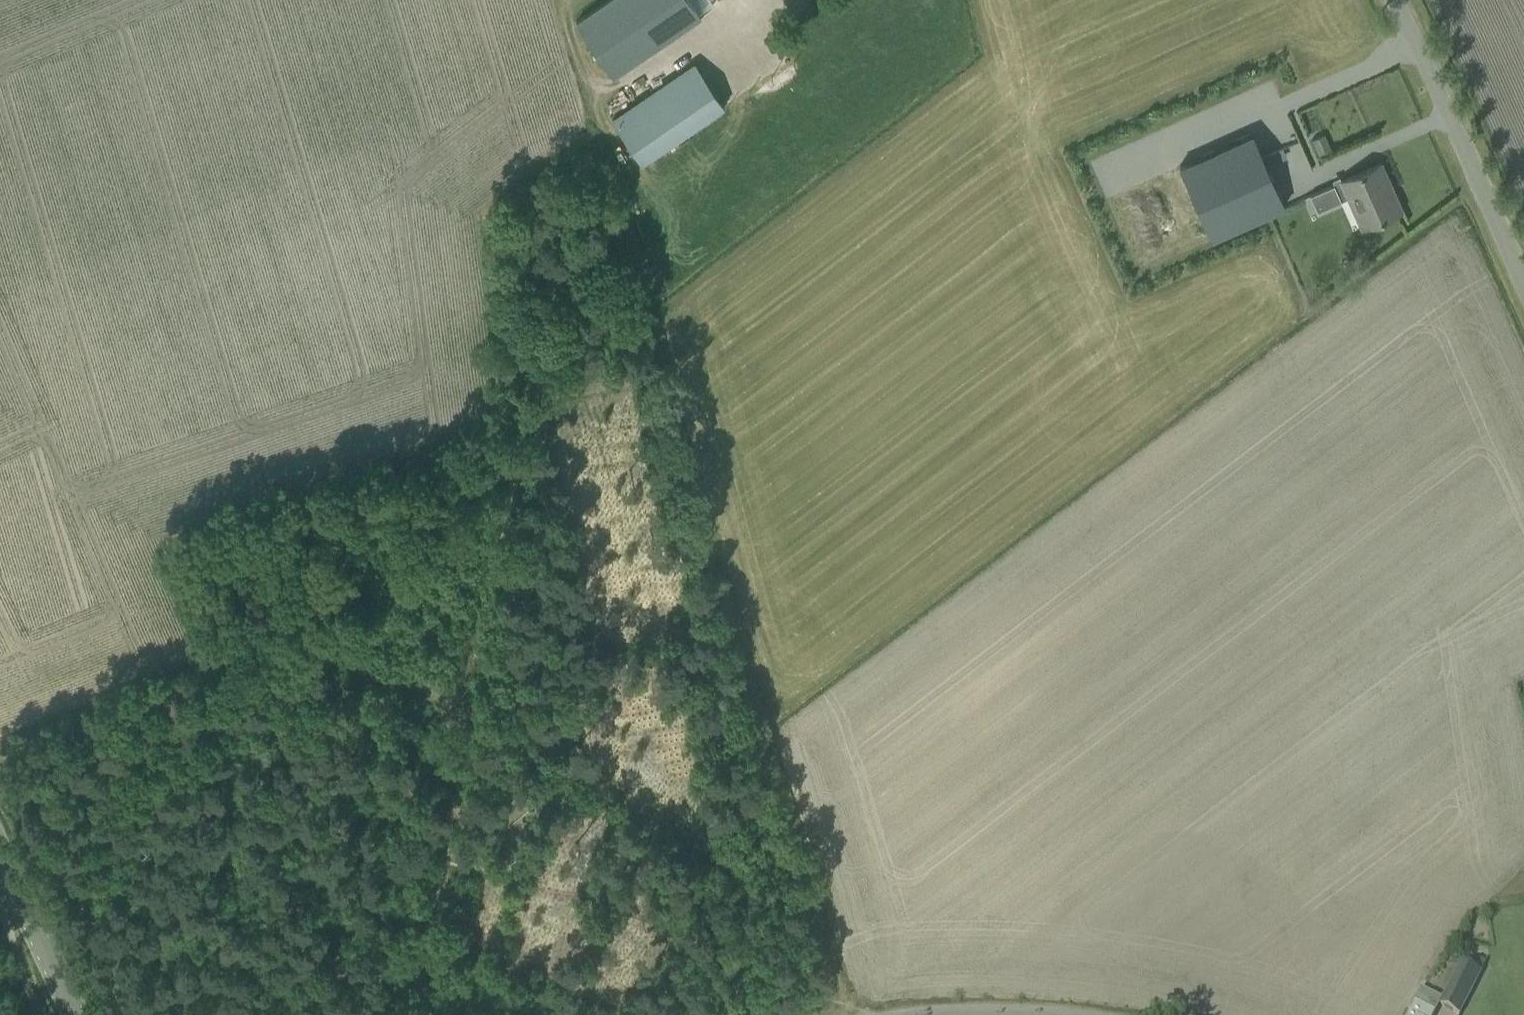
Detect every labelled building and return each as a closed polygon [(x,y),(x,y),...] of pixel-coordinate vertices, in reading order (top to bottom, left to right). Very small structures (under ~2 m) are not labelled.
[(612,75),(700,15),(690,0),(607,0),(576,21),(612,75)] [(641,162),(725,105),(695,62),(612,119),(641,162)] [(1252,133),(1179,165),(1211,238),(1285,205),(1252,133)] [(1323,135),(1313,139),(1319,154),(1329,150),(1323,135)] [(1355,194),(1369,224),(1401,210),(1380,163),(1310,194),(1318,211),(1355,194)] [(1440,1004),(1460,1014),(1486,962),(1478,958),(1473,968),(1462,962),(1440,1004)] [(1415,1000),(1407,1014),(1434,1014),(1436,1011),(1415,1000)]
